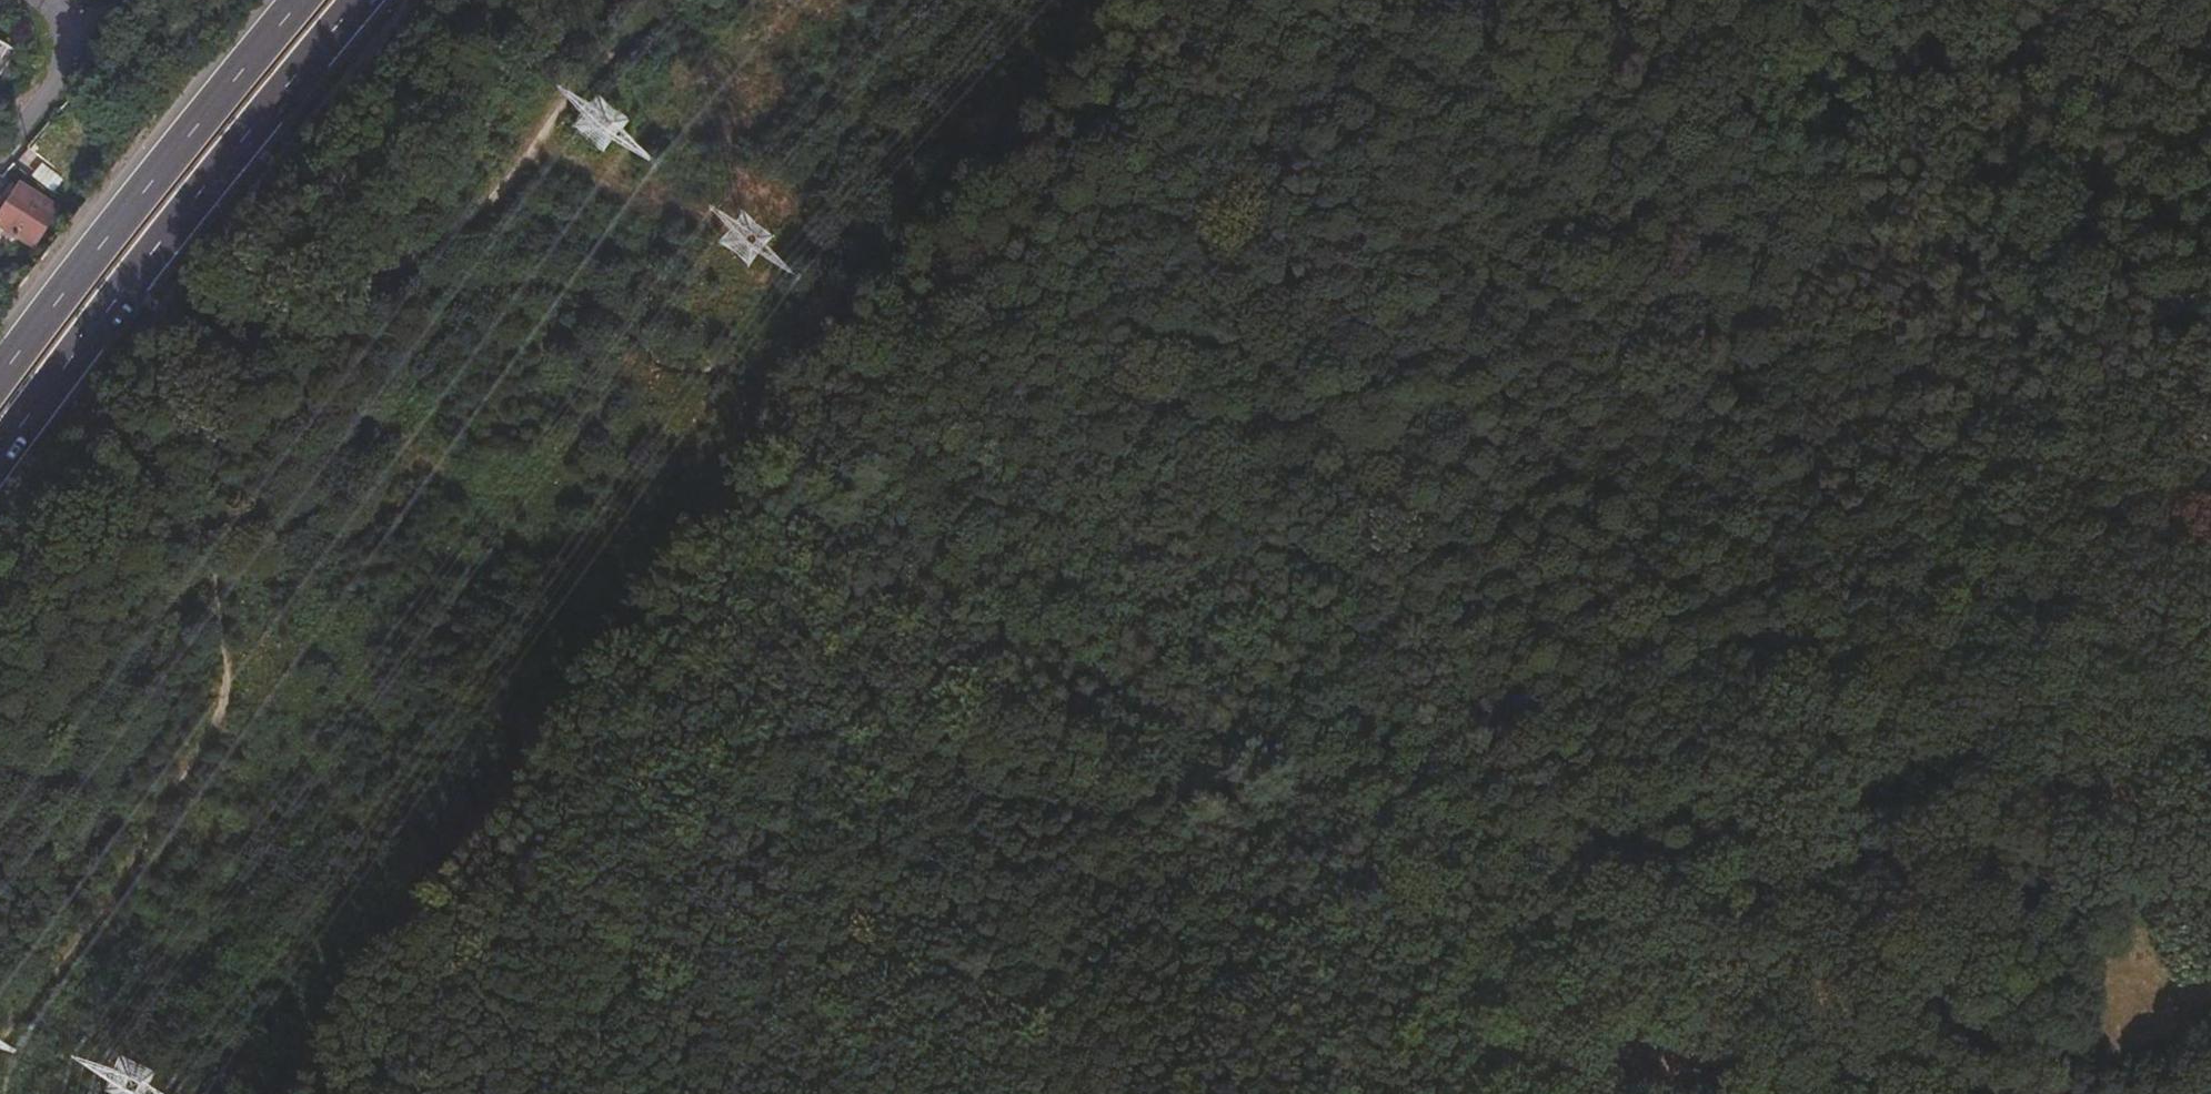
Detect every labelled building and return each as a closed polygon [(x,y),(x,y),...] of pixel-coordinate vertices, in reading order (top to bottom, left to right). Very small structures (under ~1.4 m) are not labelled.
[(9,49),(0,44),(0,79),(13,61),(5,56),(9,49)] [(0,211),(0,231),(31,251),(60,205),(20,180),(0,211)]
